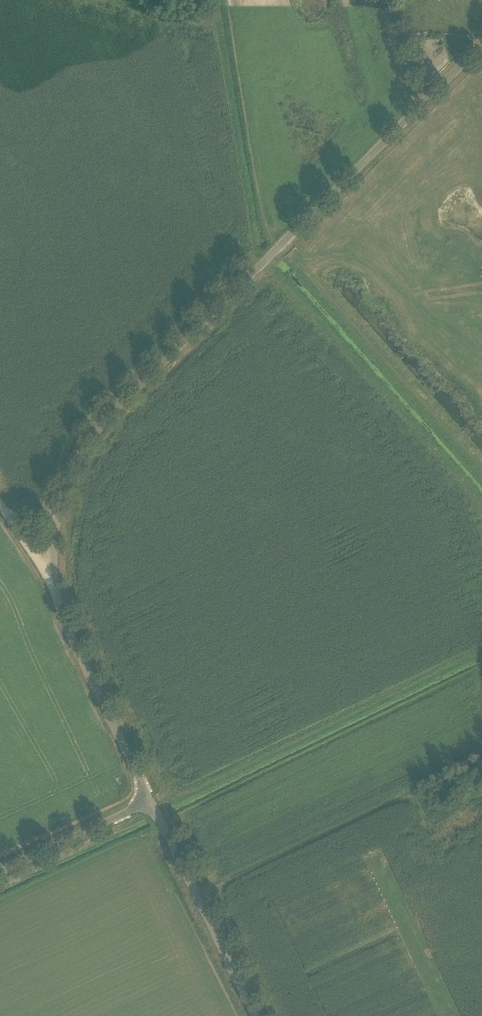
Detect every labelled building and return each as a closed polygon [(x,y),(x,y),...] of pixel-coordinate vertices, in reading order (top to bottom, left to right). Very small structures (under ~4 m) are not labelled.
[(417,50),(415,41),(406,43),(408,52),(417,50)]
